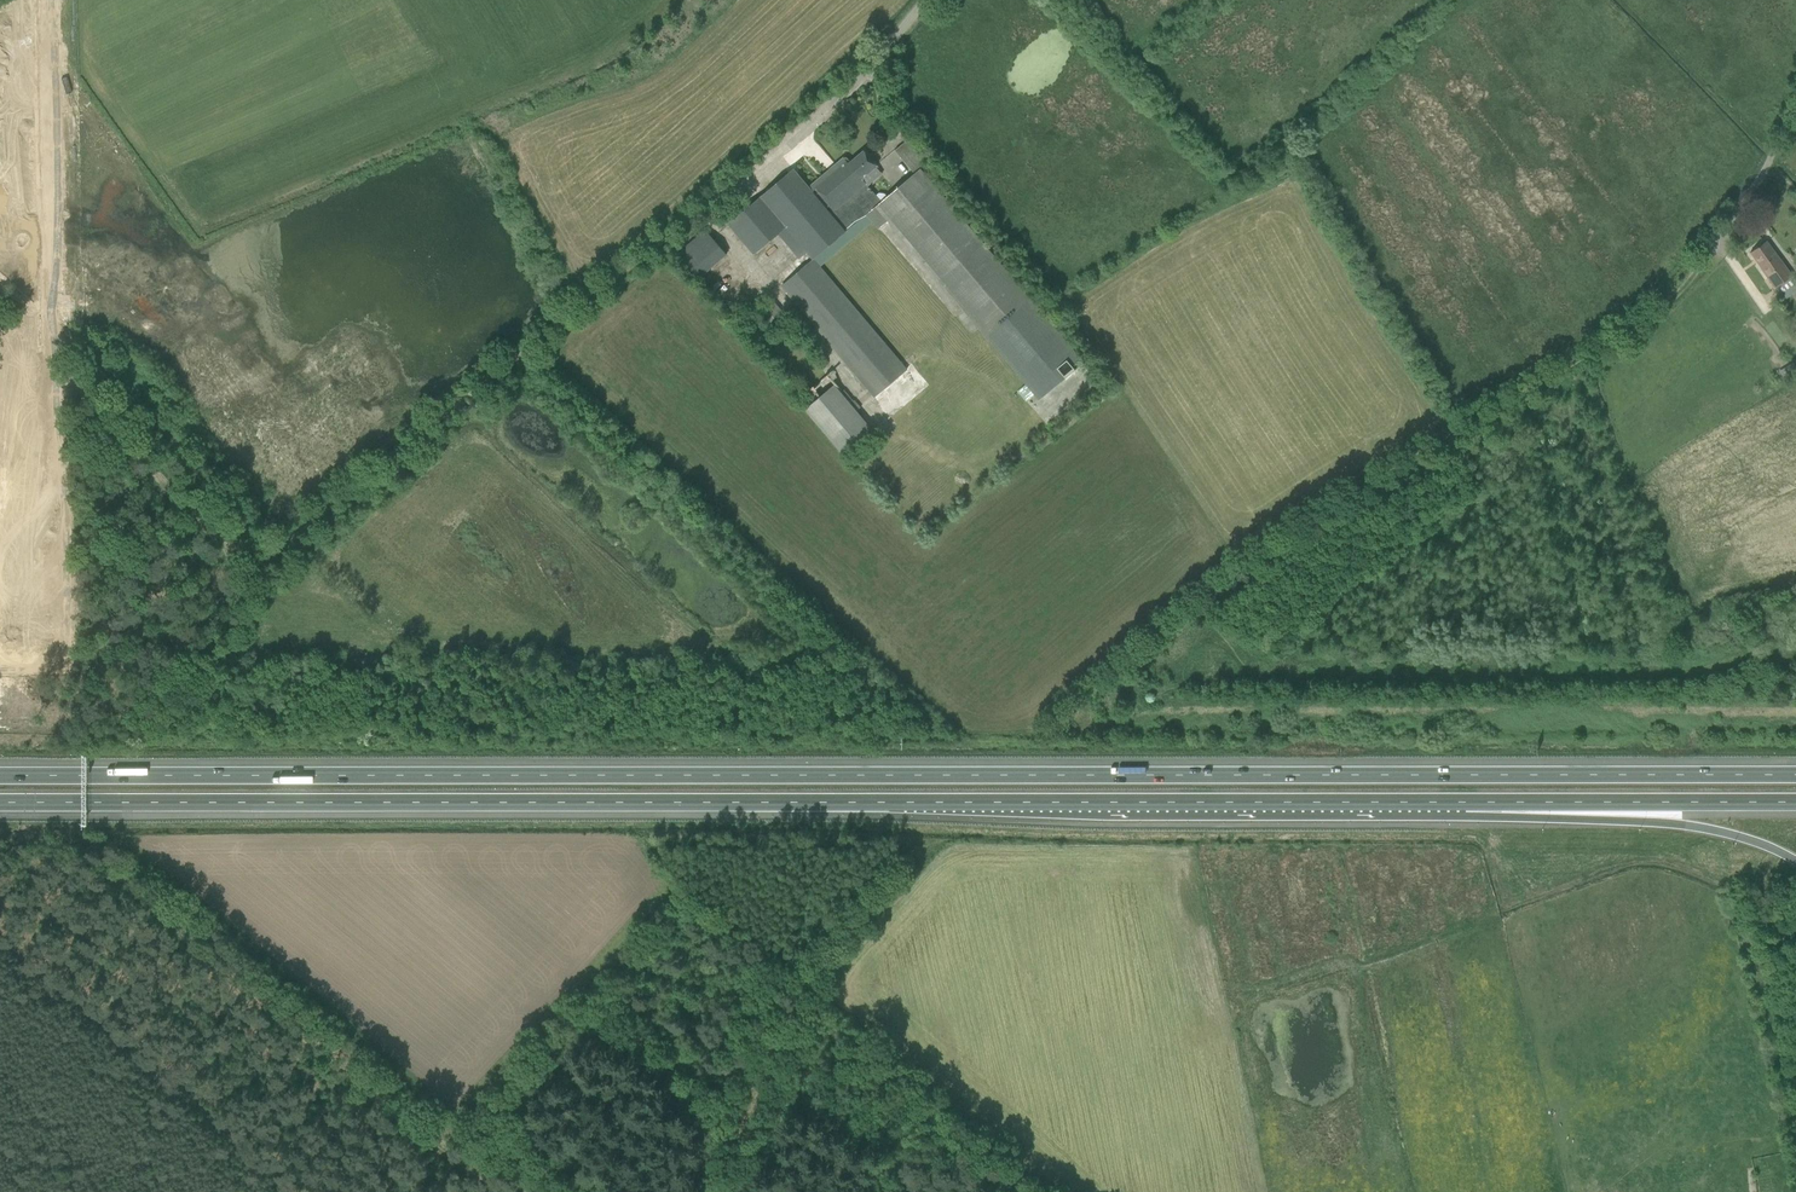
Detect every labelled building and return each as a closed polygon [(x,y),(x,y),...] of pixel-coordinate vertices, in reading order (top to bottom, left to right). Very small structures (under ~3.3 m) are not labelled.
[(918,170),(919,171),(926,165),(906,141),(894,151),(914,174),(918,170)] [(881,201),(878,197),(862,179),(877,166),(864,151),(849,164),(844,158),(808,188),(793,170),(729,224),(754,254),(778,234),(789,247),(797,240),(813,259),(820,267),(872,222),(865,215),(881,201)] [(914,174),(881,201),(865,215),(872,222),(878,229),(878,228),(887,221),(977,328),(983,334),(1037,399),(1081,362),(1028,300),(931,185),(919,171),(918,170),(914,174)] [(706,229),(677,252),(698,277),(727,254),(706,229)] [(1795,291),(1795,281),(1766,241),(1750,253),(1783,300),(1795,291)] [(817,264),(813,259),(781,286),(875,396),(907,369),(817,264)] [(1779,373),(1784,382),(1795,374),(1795,363),(1779,373)] [(834,384),(804,409),(844,456),(874,431),(834,384)]
